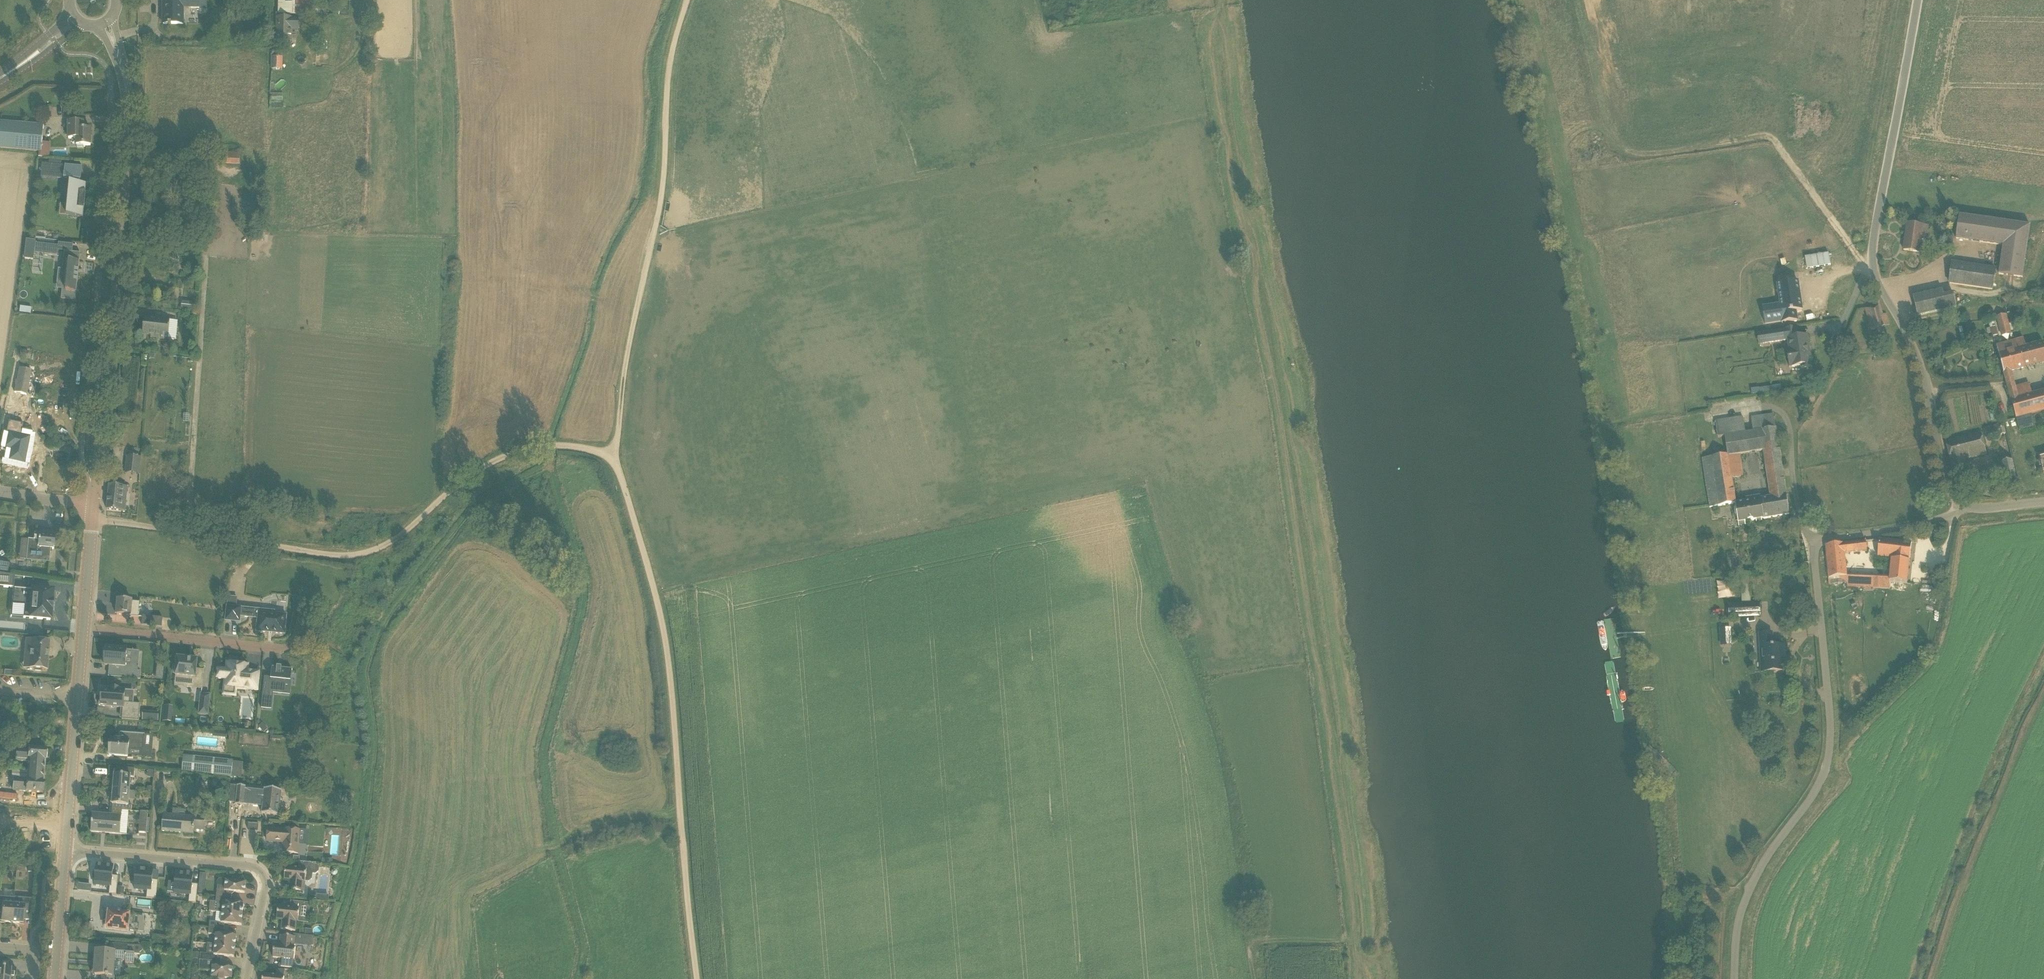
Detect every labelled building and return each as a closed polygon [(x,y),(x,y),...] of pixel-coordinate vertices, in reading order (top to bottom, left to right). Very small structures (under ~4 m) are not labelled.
[(163,8),(166,8),(166,13),(163,13),(163,24),(168,24),(168,25),(185,25),(185,9),(200,9),(200,8),(207,8),(207,0),(163,0),(163,8)] [(311,6),(311,0),(279,0),(279,14),(280,14),(280,18),(278,18),(277,41),(293,42),(293,18),(284,18),(284,14),(311,15),(311,6)] [(42,151),(44,125),(0,122),(0,148),(42,151)] [(91,137),(91,130),(83,129),(84,122),(69,122),(69,138),(77,138),(77,145),(91,146),(91,144),(92,144),(92,137),(91,137)] [(240,153),(226,153),(216,152),(216,162),(226,163),(240,163),(240,153)] [(64,179),(66,166),(65,166),(42,164),(41,177),(49,178),(64,179)] [(65,166),(66,166),(64,179),(64,180),(71,180),(70,182),(70,183),(69,194),(75,195),(74,205),(68,204),(67,216),(73,217),(83,218),(87,184),(80,183),(80,181),(81,181),(82,167),(65,165),(65,166)] [(2023,277),(2030,225),(1960,215),(1956,239),(2003,245),(1999,274),(2023,277)] [(1904,250),(1919,252),(1921,239),(1926,239),(1928,226),(1908,223),(1904,250)] [(36,241),(27,240),(25,259),(34,259),(36,241)] [(45,245),(44,254),(58,255),(58,246),(45,245)] [(81,253),(64,251),(63,270),(64,270),(61,299),(76,301),(81,253)] [(1829,253),(1805,257),(1807,269),(1831,265),(1829,253)] [(1950,283),(1993,289),(1996,268),(1953,262),(1950,283)] [(1781,305),(1776,312),(1763,314),(1765,324),(1782,322),(1782,323),(1797,321),(1796,312),(1802,311),(1798,281),(1778,284),(1781,305)] [(1943,289),(1913,297),(1918,316),(1957,307),(1954,293),(1944,295),(1943,289)] [(193,310),(194,303),(182,301),(182,309),(193,310)] [(1881,307),(1880,304),(1879,302),(1880,302),(1880,301),(1876,302),(1876,303),(1877,305),(1866,308),(1868,318),(1869,320),(1872,330),(1886,326),(1883,315),(1881,307)] [(2011,333),(2006,315),(1997,317),(2002,336),(2011,333)] [(170,319),(156,318),(156,320),(145,319),(143,334),(151,335),(151,338),(168,339),(170,319)] [(1993,338),(1998,336),(1995,325),(1991,326),(1992,329),(1987,330),(1988,335),(1992,334),(1993,338)] [(1784,341),(1783,330),(1764,333),(1766,343),(1784,341)] [(1789,350),(1788,351),(1788,355),(1789,356),(1790,356),(1790,360),(1789,361),(1790,365),(1792,365),(1792,368),(1801,366),(1801,368),(1811,367),(1809,359),(1811,358),(1810,352),(1810,351),(1808,351),(1808,346),(1810,346),(1808,335),(1797,336),(1797,337),(1788,338),(1788,340),(1789,348),(1789,350)] [(2021,369),(2043,362),(2043,352),(2041,343),(2026,347),(2024,338),(2014,341),(2021,369)] [(2014,341),(1997,346),(2006,379),(2013,378),(2011,371),(2021,369),(2014,341)] [(20,357),(28,359),(29,352),(21,350),(20,357)] [(32,370),(20,368),(15,392),(27,395),(32,370)] [(2032,414),(2043,411),(2043,391),(2030,395),(2028,384),(2015,387),(2013,378),(2006,379),(2016,418),(2032,414)] [(1776,428),(1773,414),(1751,417),(1753,431),(1776,428)] [(2019,428),(2029,425),(2034,424),(2032,414),(2016,418),(2019,428)] [(1746,521),(1756,520),(1757,523),(1763,522),(1762,519),(1790,515),(1777,428),(1776,428),(1753,431),(1745,433),(1743,417),(1715,421),(1718,437),(1725,436),(1728,455),(1702,458),(1710,507),(1735,503),(1739,525),(1746,524),(1746,521)] [(2004,427),(2002,423),(1984,428),(1986,437),(1999,433),(2000,435),(2006,433),(2004,426),(2004,427)] [(1993,478),(1986,476),(1986,479),(1979,478),(1971,477),(1967,465),(1965,466),(1963,459),(1987,453),(1981,431),(1946,440),(1951,462),(1956,480),(1970,482),(1969,492),(1993,497),(1993,478)] [(26,464),(32,437),(8,432),(5,447),(12,449),(9,461),(26,464)] [(125,473),(140,474),(141,458),(127,457),(125,473)] [(2012,460),(2002,462),(2005,478),(2016,476),(2012,460)] [(128,487),(109,486),(107,509),(125,511),(128,487)] [(42,533),(42,536),(34,535),(33,540),(28,540),(26,560),(49,562),(50,549),(54,549),(55,537),(50,536),(50,534),(42,533)] [(1890,581),(1908,583),(1910,561),(1912,543),(1880,539),(1878,557),(1892,559),(1890,581)] [(1830,584),(1839,583),(1838,574),(1847,574),(1846,566),(1845,553),(1867,551),(1866,541),(1826,545),(1830,584)] [(9,575),(11,564),(0,562),(0,574),(9,575)] [(14,576),(0,574),(0,587),(13,588),(14,576)] [(1751,598),(1750,574),(1741,574),(1742,599),(1751,598)] [(1889,576),(1847,574),(1848,583),(1848,587),(1888,589),(1889,576)] [(1718,581),(1719,598),(1738,597),(1737,580),(1718,581)] [(26,618),(50,620),(52,591),(37,590),(37,592),(29,592),(29,591),(13,590),(12,605),(27,606),(26,618)] [(140,602),(118,600),(117,607),(116,607),(116,613),(117,613),(117,615),(139,617),(140,602)] [(1761,602),(1752,603),(1742,603),(1736,603),(1737,618),(1761,617),(1761,602)] [(227,606),(226,620),(240,622),(241,608),(227,606)] [(273,633),(285,634),(287,615),(259,612),(257,631),(268,633),(269,633),(269,632),(272,632),(273,633)] [(163,618),(143,616),(142,625),(162,627),(163,618)] [(1720,629),(1721,646),(1732,646),(1731,628),(1720,629)] [(1786,657),(1785,645),(1773,646),(1772,633),(1760,634),(1762,672),(1784,671),(1782,657),(1786,657)] [(41,672),(42,669),(47,670),(49,642),(31,640),(29,668),(34,668),(35,671),(41,672)] [(123,667),(122,678),(141,679),(141,671),(138,671),(139,664),(126,663),(127,650),(106,648),(106,651),(104,650),(103,657),(105,657),(104,665),(123,667)] [(197,660),(178,658),(177,666),(174,666),(173,673),(176,673),(176,676),(186,677),(185,687),(202,689),(204,671),(196,670),(197,660)] [(245,688),(257,690),(259,672),(247,671),(247,665),(244,665),(244,667),(238,667),(238,664),(228,663),(227,671),(219,670),(218,678),(226,679),(225,687),(245,689),(245,688)] [(290,685),(292,672),(281,671),(281,670),(277,669),(277,670),(272,670),(271,680),(264,679),(261,710),(271,711),(273,695),(282,696),(283,685),(290,685)] [(163,680),(164,673),(156,672),(156,679),(163,680)] [(102,697),(100,697),(99,705),(101,705),(101,706),(123,707),(122,720),(139,721),(141,704),(129,703),(130,698),(121,698),(122,690),(110,689),(110,690),(102,689),(102,697)] [(199,714),(208,715),(210,695),(201,694),(199,714)] [(173,721),(173,705),(163,705),(163,721),(173,721)] [(158,721),(159,713),(143,712),(143,720),(158,721)] [(268,729),(263,723),(259,727),(264,733),(268,729)] [(121,733),(120,741),(111,740),(109,755),(128,756),(129,749),(142,750),(143,743),(142,742),(143,735),(121,733)] [(28,762),(27,770),(44,772),(44,760),(45,760),(46,750),(16,748),(15,761),(28,762)] [(239,764),(236,764),(233,764),(233,761),(183,756),(181,772),(242,778),(242,772),(239,772),(239,764)] [(115,776),(114,790),(130,791),(131,777),(134,777),(135,769),(109,767),(109,775),(115,776)] [(44,772),(27,770),(27,779),(14,778),(13,790),(26,791),(26,792),(43,793),(44,783),(43,783),(44,772)] [(214,776),(213,787),(226,788),(226,785),(230,785),(230,778),(226,778),(227,777),(214,776)] [(264,791),(245,789),(246,786),(237,786),(235,804),(244,805),(244,801),(263,803),(262,813),(279,815),(282,791),(264,789),(264,791)] [(130,791),(114,790),(112,815),(118,816),(122,816),(122,811),(132,812),(132,806),(128,805),(130,792),(130,791)] [(141,812),(139,833),(146,833),(148,812),(141,812)] [(112,815),(93,814),(91,832),(120,834),(121,824),(122,816),(118,816),(112,815)] [(194,830),(204,831),(205,816),(193,814),(193,817),(185,817),(172,816),(164,815),(163,832),(193,834),(194,830)] [(284,843),(283,853),(298,854),(300,831),(285,829),(285,831),(268,829),(267,841),(284,843)] [(299,869),(286,868),(284,880),(290,880),(289,890),(303,892),(304,882),(305,882),(306,874),(312,875),(315,875),(319,872),(319,868),(316,864),(300,862),(299,862),(299,869)] [(112,876),(114,866),(97,864),(95,885),(110,886),(109,894),(117,895),(119,876),(112,876)] [(152,880),(153,871),(153,870),(137,868),(135,889),(147,890),(147,898),(156,899),(158,881),(152,880)] [(176,872),(175,883),(169,882),(169,891),(174,892),(174,893),(190,895),(189,903),(196,903),(198,885),(192,884),(193,874),(176,872)] [(207,872),(200,872),(198,893),(205,894),(207,872)] [(218,886),(217,895),(232,897),(232,892),(245,893),(246,882),(239,882),(240,879),(233,878),(232,881),(226,880),(225,887),(218,886)] [(217,902),(216,912),(243,914),(244,904),(231,903),(232,897),(217,895),(216,902),(217,902)] [(14,897),(14,898),(0,897),(0,919),(1,919),(1,922),(12,922),(14,897)] [(29,920),(31,899),(14,897),(12,922),(23,923),(24,920),(29,920)] [(295,931),(296,922),(309,923),(311,904),(291,901),(290,908),(278,907),(277,919),(283,920),(282,930),(295,931)] [(210,921),(210,927),(224,929),(225,923),(241,925),(243,914),(216,912),(223,913),(222,922),(210,921)] [(135,916),(109,913),(107,929),(128,931),(128,930),(138,932),(139,925),(134,924),(135,916)] [(216,935),(215,944),(235,947),(236,936),(224,935),(224,929),(210,927),(209,934),(216,935)] [(293,934),(293,937),(281,936),(280,946),(274,945),(273,957),(282,958),(281,967),(293,968),(294,960),(295,948),(293,947),(294,944),(313,947),(314,937),(312,936),(303,935),(299,935),(293,934)] [(152,942),(172,945),(173,938),(153,935),(152,942)] [(128,946),(111,944),(111,952),(97,951),(96,966),(94,966),(93,975),(102,975),(102,978),(112,978),(114,959),(126,960),(126,963),(134,964),(135,954),(140,954),(140,953),(143,951),(140,948),(140,947),(128,946)] [(200,953),(200,959),(221,961),(221,956),(234,957),(235,947),(215,944),(215,945),(214,954),(206,954),(200,953)] [(221,961),(200,959),(199,969),(213,971),(212,976),(218,977),(218,978),(225,978),(232,978),(233,968),(220,967),(221,961)] [(7,978),(15,978),(16,968),(6,968),(6,962),(0,961),(0,978),(7,978)] [(284,977),(284,969),(277,969),(276,976),(263,975),(263,978),(284,978),(284,977)]
